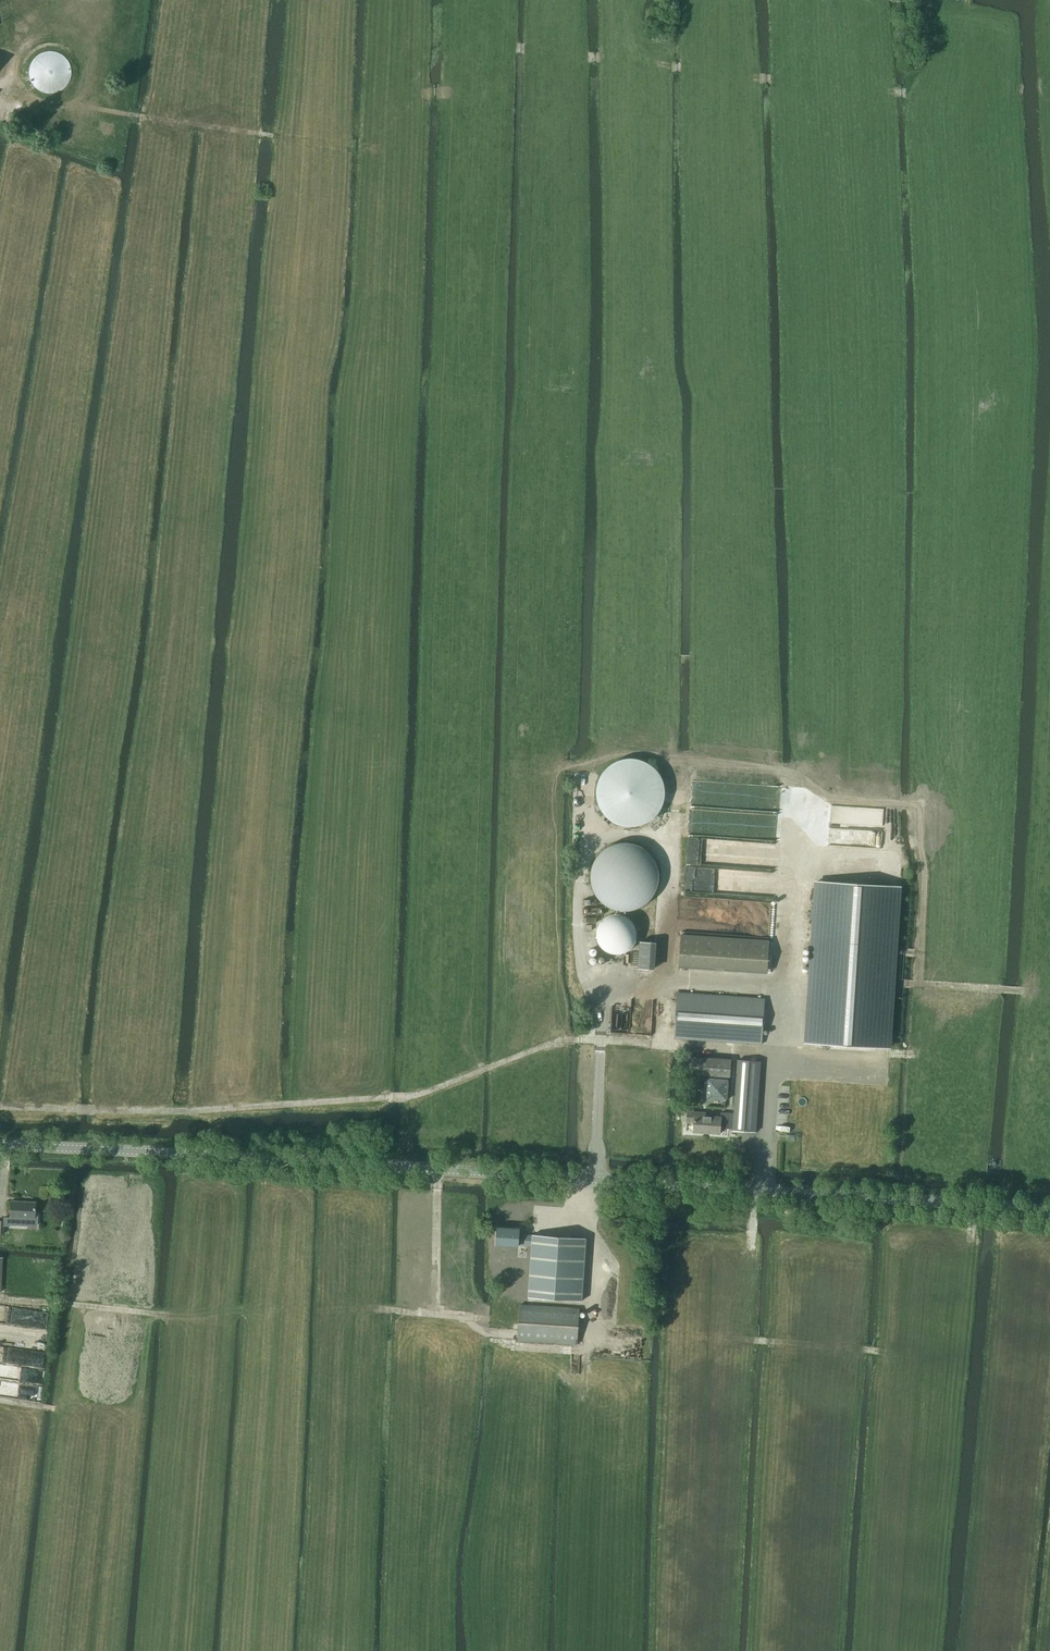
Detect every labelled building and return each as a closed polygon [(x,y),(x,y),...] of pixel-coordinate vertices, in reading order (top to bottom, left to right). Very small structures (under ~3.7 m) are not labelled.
[(597,786),(597,792),(597,799),(599,805),(602,810),(606,815),(610,820),(615,823),(621,825),(628,827),(634,827),(640,825),(646,823),(651,820),(656,816),(660,811),(663,805),(664,799),(665,793),(665,786),(663,780),(660,775),(656,770),(652,765),(646,762),(640,760),(634,758),(628,758),(622,760),(616,762),(610,765),(606,769),(602,774),(599,780),(597,786)] [(593,865),(592,867),(591,870),(591,873),(591,876),(591,879),(591,882),(592,885),(593,888),(594,891),(596,894),(597,896),(599,899),(601,901),(603,903),(606,905),(608,906),(611,908),(614,909),(617,910),(620,910),(623,911),(626,911),(629,911),(632,911),(634,910),(637,909),(640,908),(643,906),(645,905),(648,903),(650,901),(652,899),(654,896),(656,894),(657,891),(658,888),(659,885),(660,882),(660,879),(660,876),(660,873),(660,870),(659,867),(658,865),(657,862),(656,859),(654,857),(652,854),(650,852),(648,850),(645,848),(643,846),(640,845),(637,844),(634,843),(632,842),(629,842),(626,842),(623,842),(620,842),(617,843),(614,844),(611,845),(608,846),(606,848),(603,850),(601,852),(599,854),(597,857),(596,859),(594,862),(593,865)] [(899,887),(817,881),(806,1043),(889,1048),(899,887)] [(635,925),(635,924),(634,922),(633,921),(631,919),(630,918),(629,917),(627,916),(626,915),(624,915),(622,914),(621,914),(619,914),(617,914),(615,914),(614,914),(612,914),(610,915),(608,915),(607,916),(605,917),(604,918),(603,919),(602,921),(600,922),(599,924),(599,925),(598,927),(597,929),(597,930),(597,932),(597,934),(597,936),(597,937),(597,939),(598,941),(599,942),(599,944),(600,945),(602,947),(603,948),(604,949),(605,950),(607,951),(608,952),(610,953),(612,953),(614,954),(615,954),(617,954),(619,954),(621,954),(622,953),(624,953),(626,952),(627,951),(629,950),(630,949),(631,948),(633,947),(634,945),(635,944),(635,942),(636,941),(637,939),(637,937),(637,936),(637,934),(637,932),(637,930),(637,929),(636,927),(635,925)] [(680,967),(767,973),(769,940),(682,934),(680,967)] [(678,993),(674,1038),(762,1044),(765,999),(678,993)] [(707,1098),(727,1100),(729,1077),(730,1077),(732,1059),(688,1056),(687,1073),(709,1075),(707,1098)] [(760,1061),(738,1060),(737,1085),(731,1084),(729,1113),(721,1113),(721,1117),(705,1116),(705,1113),(688,1112),(687,1122),(695,1123),(694,1132),(720,1133),(720,1128),(733,1129),(733,1130),(755,1132),(760,1061)] [(9,1218),(34,1219),(35,1202),(10,1201),(9,1218)] [(520,1229),(498,1228),(497,1244),(519,1246),(519,1244),(532,1245),(528,1297),(582,1301),(586,1238),(532,1234),(532,1235),(519,1234),(520,1229)] [(518,1340),(577,1344),(579,1308),(521,1304),(518,1340)]
